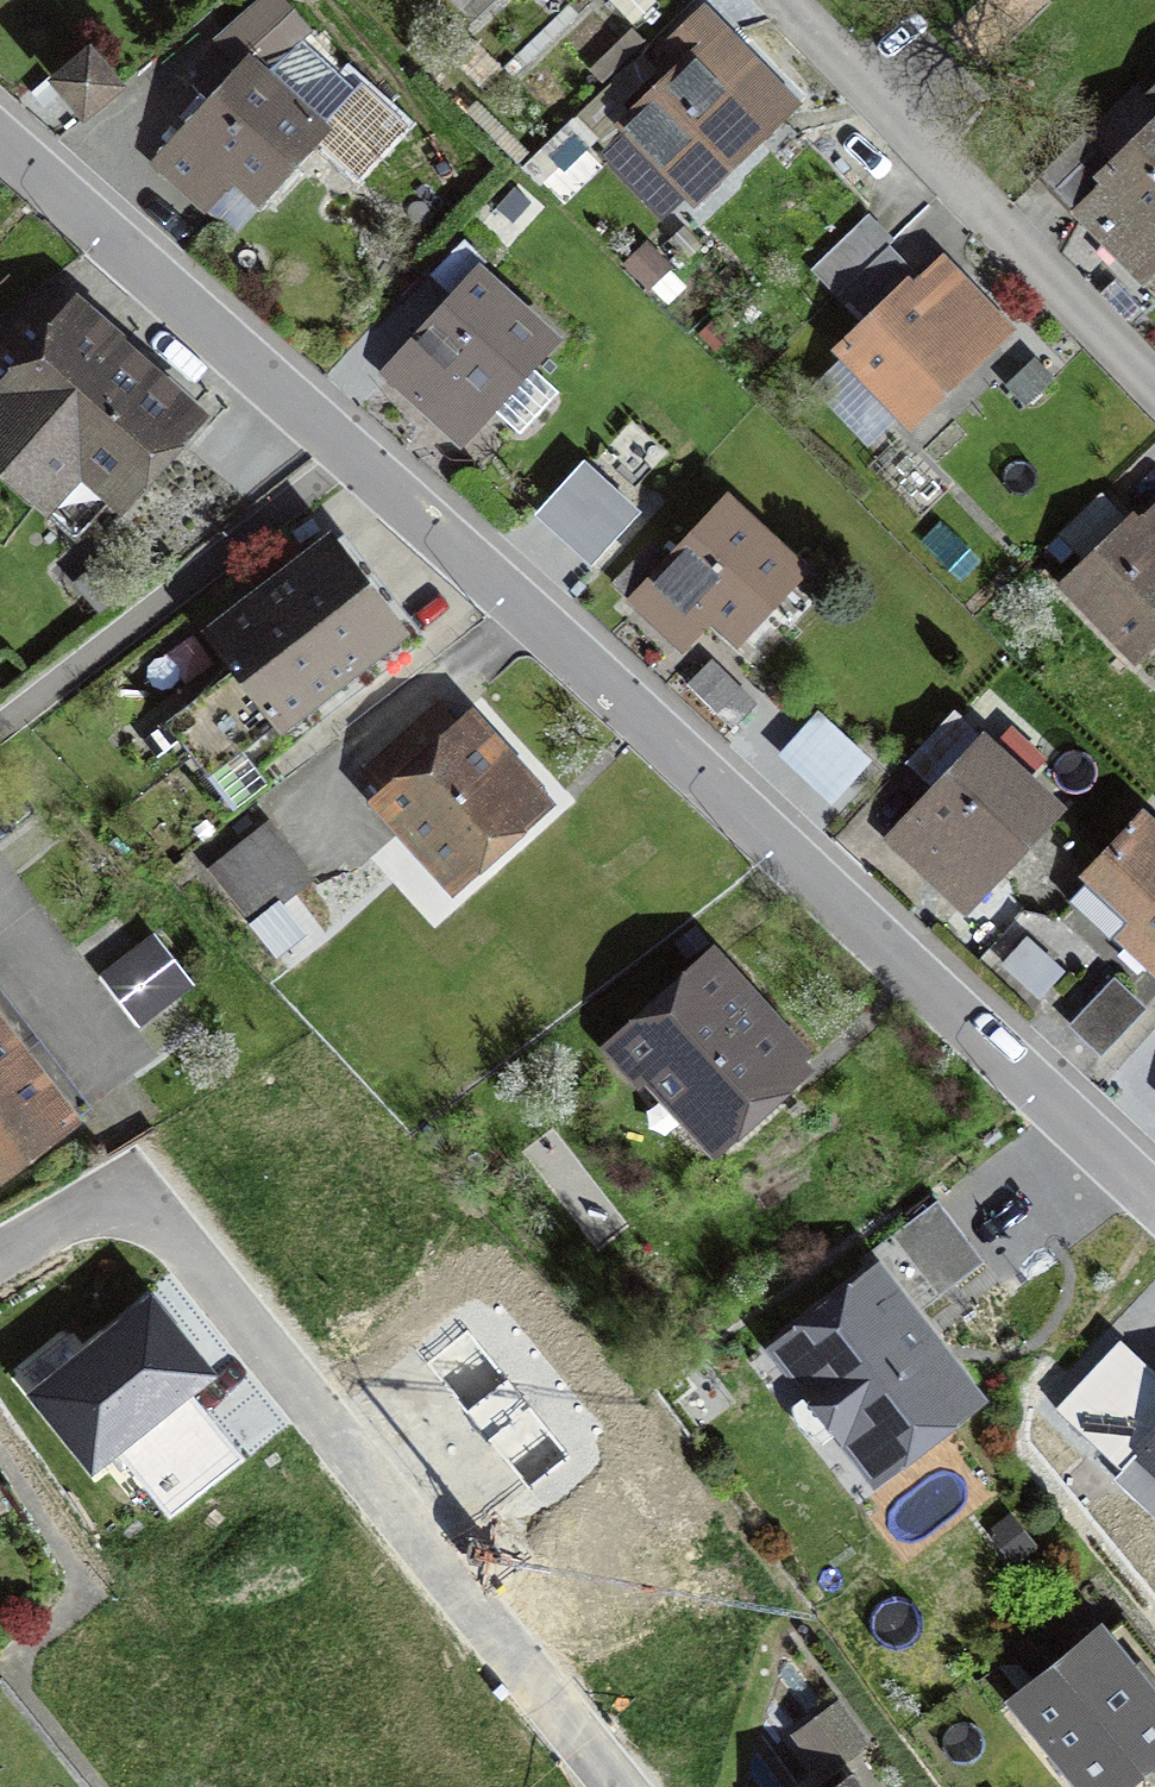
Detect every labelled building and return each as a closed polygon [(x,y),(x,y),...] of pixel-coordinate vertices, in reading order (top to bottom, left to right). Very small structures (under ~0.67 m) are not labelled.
[(167,164),(232,223),(314,133),(262,86),(309,34),(272,0),(260,0),(221,43),(252,72),(167,164)] [(686,67),(629,123),(699,194),(793,102),(699,6),(661,42),(686,67)] [(92,48),(56,77),(86,114),(121,85),(92,48)] [(1041,178),(1132,276),(1154,255),(1154,125),(1112,165),(1086,137),(1041,178)] [(863,221),(807,268),(832,297),(888,250),(863,221)] [(941,263),(846,350),(907,417),(1002,330),(941,263)] [(478,281),(390,373),(455,435),(543,342),(478,281)] [(44,303),(0,351),(0,456),(41,493),(74,457),(114,493),(178,425),(44,303)] [(1058,532),(1081,556),(1125,515),(1102,490),(1058,532)] [(656,539),(619,580),(686,641),(713,611),(737,632),(795,569),(727,507),(679,560),(656,539)] [(1074,584),(1133,650),(1154,631),(1154,512),(1074,584)] [(238,666),(166,716),(230,808),(269,781),(254,760),(411,651),(337,545),(214,631),(238,666)] [(442,709),(368,773),(458,875),(533,810),(521,795),(534,783),(473,713),(458,726),(442,709)] [(949,711),(901,756),(927,783),(975,738),(949,711)] [(983,750),(897,839),(961,901),(1047,812),(983,750)] [(1070,898),(1154,976),(1154,833),(1142,821),(1070,898)] [(268,825),(207,868),(248,924),(308,881),(268,825)] [(148,989),(161,1006),(189,984),(153,937),(103,975),(127,1006),(148,989)] [(716,963),(618,1050),(702,1145),(800,1058),(716,963)] [(1113,984),(1071,1026),(1100,1055),(1142,1012),(1113,984)] [(0,1034),(0,1070),(17,1057),(0,1034)] [(17,1057),(0,1070),(0,1171),(65,1123),(17,1057)] [(781,1349),(843,1430),(860,1417),(893,1459),(970,1399),(908,1319),(983,1261),(936,1200),(860,1261),(873,1279),(781,1349)] [(500,1303),(425,1363),(467,1415),(541,1355),(500,1303)] [(209,1376),(151,1304),(35,1398),(93,1469),(115,1450),(169,1516),(240,1459),(187,1393),(209,1376)] [(1154,1466),(1154,1374),(1119,1340),(1056,1408),(1122,1470),(1139,1452),(1154,1466)] [(561,1380),(487,1440),(529,1492),(603,1432),(561,1380)] [(1018,1701),(1087,1786),(1116,1786),(1122,1783),(1125,1786),(1154,1786),(1154,1708),(1098,1637),(1018,1701)] [(836,1710),(796,1735),(818,1768),(857,1743),(836,1710)]
